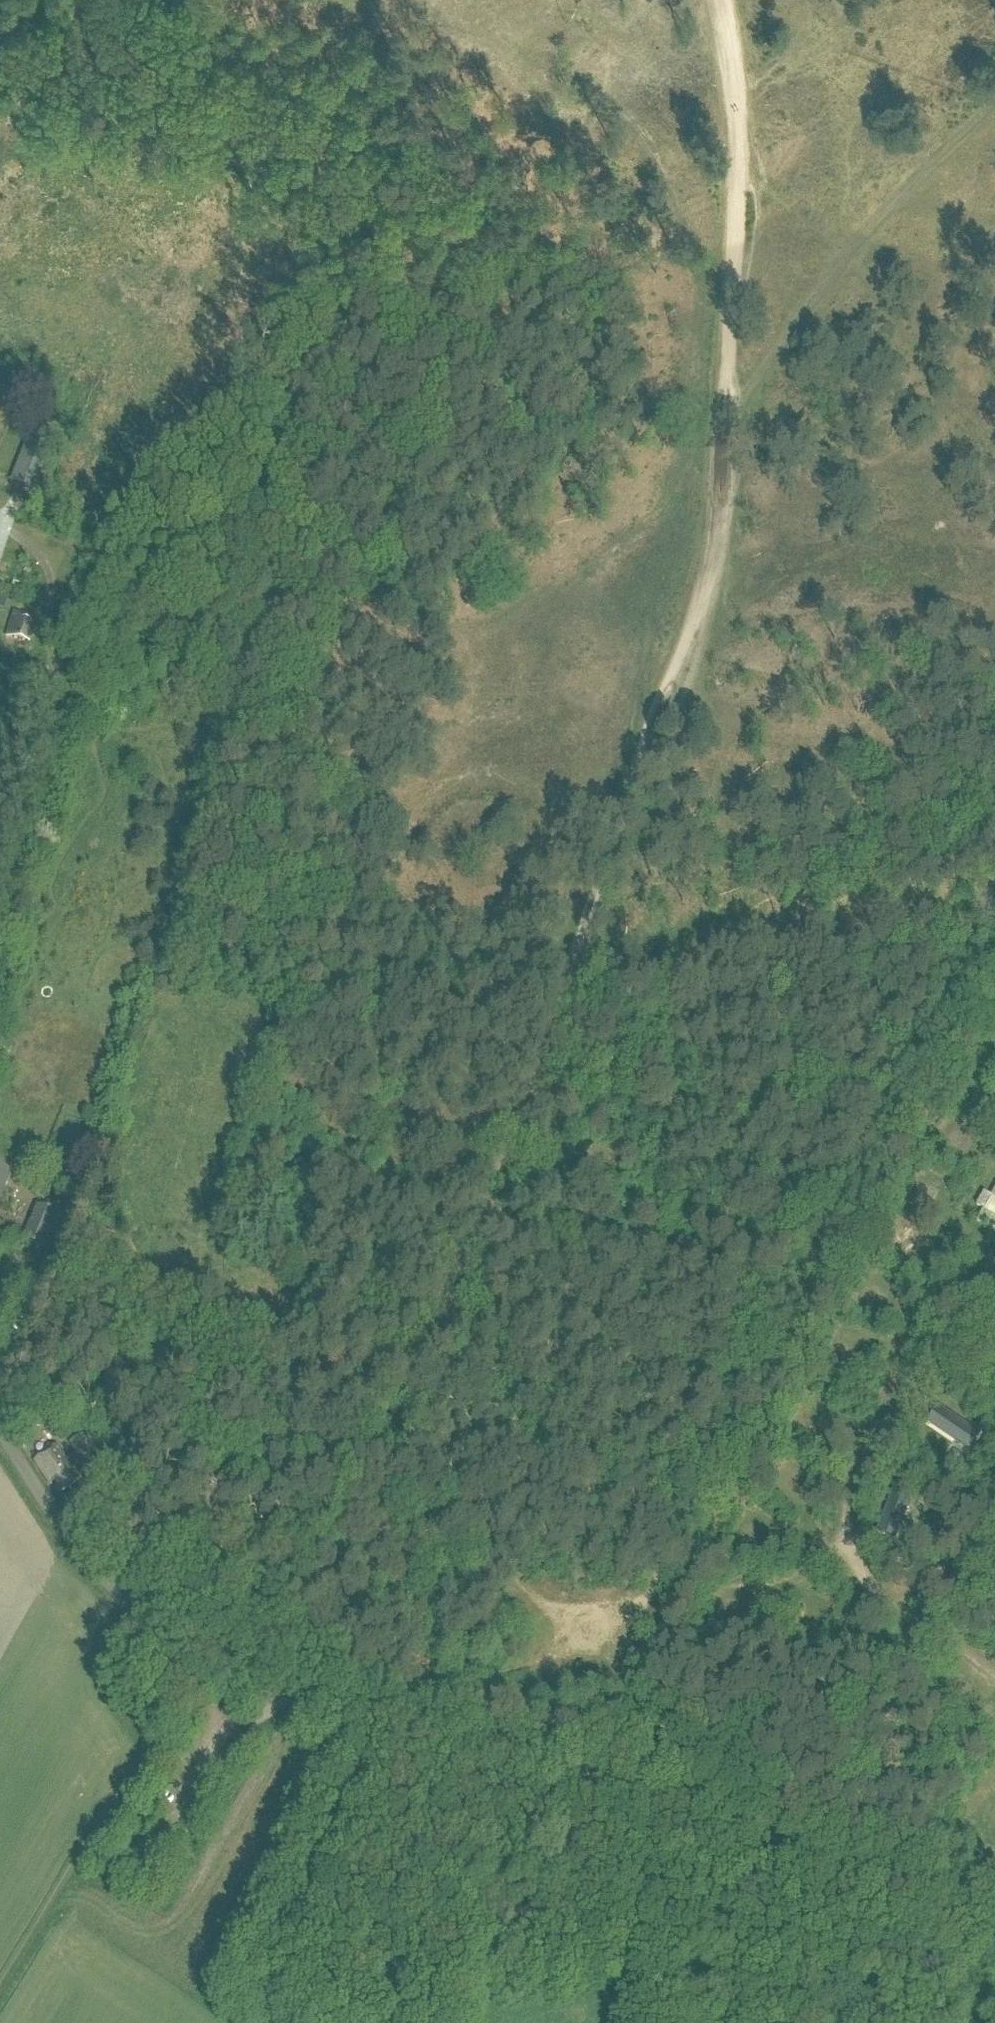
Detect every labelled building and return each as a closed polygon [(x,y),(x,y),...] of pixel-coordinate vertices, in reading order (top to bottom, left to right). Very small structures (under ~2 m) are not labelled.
[(32,427),(12,482),(35,490),(55,436),(32,427)] [(7,638),(32,645),(39,621),(14,614),(7,638)] [(10,1174),(0,1170),(0,1199),(10,1174)] [(978,1222),(994,1232),(994,1194),(993,1198),(986,1193),(978,1207),(985,1211),(978,1222)] [(22,1241),(59,1256),(73,1223),(37,1207),(22,1241)] [(933,1422),(973,1448),(983,1433),(943,1407),(933,1422)] [(62,1494),(79,1483),(72,1471),(82,1464),(90,1475),(107,1463),(86,1434),(70,1445),(77,1455),(66,1463),(56,1448),(36,1462),(51,1485),(55,1482),(62,1494)] [(878,1532),(895,1539),(912,1494),(895,1487),(878,1532)] [(759,1558),(766,1543),(754,1538),(747,1553),(759,1558)]
